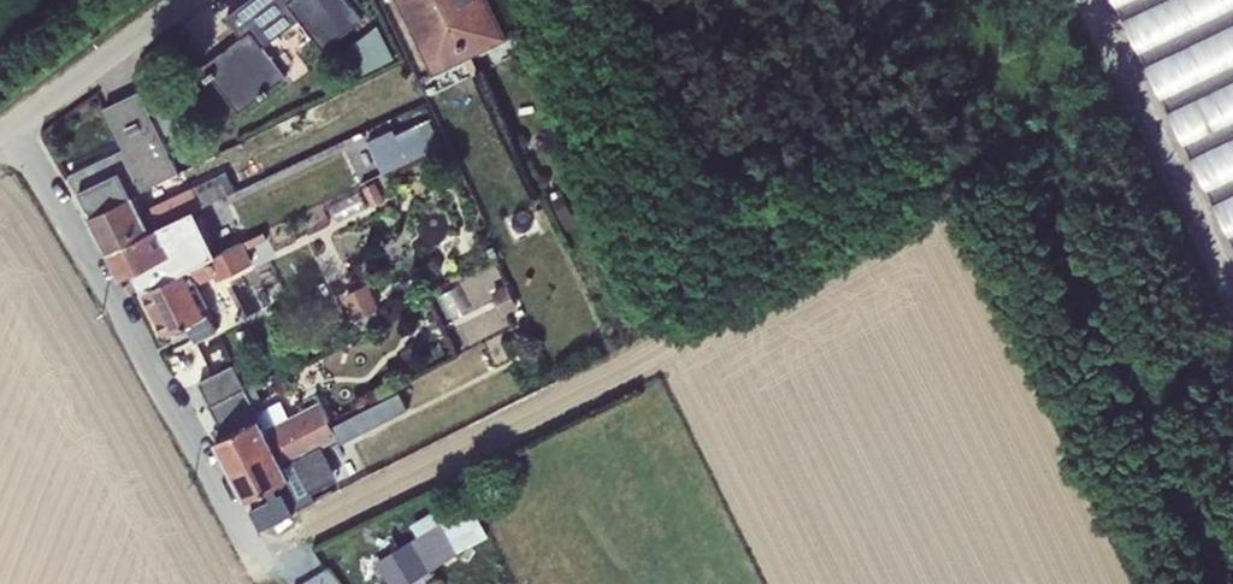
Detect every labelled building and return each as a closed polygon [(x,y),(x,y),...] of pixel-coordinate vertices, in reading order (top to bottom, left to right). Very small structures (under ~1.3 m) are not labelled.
[(240,112),(287,76),(264,46),(300,19),(323,49),(362,20),(347,0),(247,0),(226,16),(242,37),(205,64),(240,112)] [(436,72),(471,55),(444,0),(401,0),(436,72)] [(471,55),(508,38),(490,0),(444,0),(471,55)] [(1232,222),(1232,0),(1124,0),(1232,222)] [(378,22),(341,52),(359,76),(397,57),(378,22)] [(90,214),(133,193),(178,171),(139,90),(105,107),(106,108),(114,105),(138,154),(110,168),(105,158),(71,173),(90,214)] [(110,168),(138,154),(114,105),(106,108),(126,148),(105,158),(110,168)] [(368,140),(384,173),(442,146),(429,119),(398,133),(396,127),(368,140)] [(90,214),(109,250),(197,208),(235,187),(226,170),(141,210),(133,193),(90,214)] [(377,180),(362,187),(373,209),(388,202),(377,180)] [(566,231),(588,221),(583,210),(573,214),(561,186),(549,191),(566,231)] [(135,270),(144,289),(218,253),(197,208),(109,250),(125,284),(127,283),(123,276),(135,270)] [(195,339),(218,328),(198,283),(216,274),(218,279),(254,261),(248,248),(268,239),(264,231),(218,253),(144,289),(166,333),(187,323),(195,339)] [(342,292),(354,319),(381,307),(369,280),(342,292)] [(508,284),(492,291),(503,314),(518,307),(508,284)] [(492,302),(451,324),(463,346),(504,324),(492,302)] [(199,381),(211,404),(246,386),(234,363),(199,381)] [(255,382),(246,386),(255,406),(265,401),(255,382)] [(218,438),(233,467),(331,419),(321,400),(290,416),(281,399),(257,410),(255,406),(246,386),(211,404),(226,433),(218,438)] [(233,467),(249,497),(302,470),(297,460),(324,446),(340,437),(342,442),(369,429),(357,406),(331,419),(233,467)] [(249,497),(263,526),(317,499),(313,492),(341,478),(324,446),(297,460),(302,470),(249,497)] [(412,524),(418,535),(379,558),(395,583),(429,583),(426,580),(436,574),(433,569),(489,535),(464,493),(436,511),(435,510),(412,524)]
